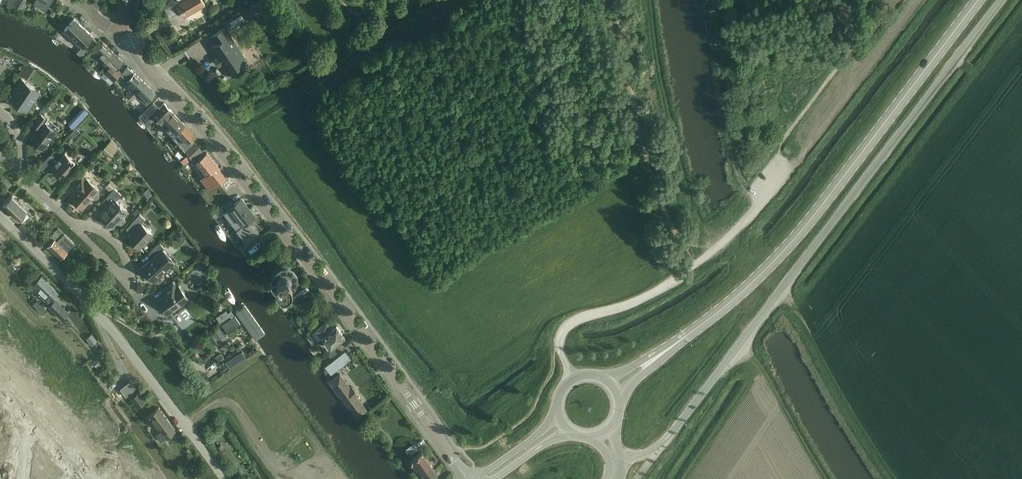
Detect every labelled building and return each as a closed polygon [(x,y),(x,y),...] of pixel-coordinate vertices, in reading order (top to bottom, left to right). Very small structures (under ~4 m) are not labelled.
[(14,5),(21,9),(26,0),(15,0),(14,5)] [(33,2),(46,10),(52,0),(35,0),(33,2)] [(176,4),(175,3),(171,5),(165,9),(170,17),(177,13),(173,7),(176,5),(184,17),(205,4),(203,0),(183,0),(176,4)] [(258,10),(254,3),(247,7),(251,14),(258,10)] [(65,33),(67,31),(82,46),(93,35),(75,18),(64,29),(62,31),(65,33)] [(333,20),(325,24),(330,32),(338,27),(333,20)] [(223,27),(211,35),(216,43),(211,46),(218,56),(217,57),(217,59),(219,62),(221,63),(222,62),(229,72),(246,61),(245,59),(246,57),(243,53),(241,53),(223,27)] [(111,65),(105,71),(113,80),(117,76),(121,72),(117,68),(123,61),(103,41),(95,49),(111,65)] [(29,63),(21,75),(27,78),(34,67),(29,63)] [(127,81),(124,84),(130,90),(126,94),(132,100),(136,97),(134,95),(146,82),(132,69),(130,71),(125,77),(127,80),(127,81)] [(117,77),(113,81),(117,85),(121,80),(117,77)] [(14,101),(27,110),(40,91),(22,79),(13,92),(18,96),(14,101)] [(156,92),(146,82),(134,95),(136,97),(140,100),(144,96),(148,101),(150,98),(156,92)] [(147,107),(144,111),(148,116),(149,117),(153,114),(161,122),(169,130),(172,133),(174,135),(185,124),(174,112),(172,111),(173,110),(164,102),(159,107),(154,101),(151,104),(147,107)] [(80,112),(76,117),(80,121),(85,116),(80,112)] [(56,131),(59,127),(47,117),(47,118),(42,114),(34,124),(39,128),(30,140),(42,149),(56,131)] [(185,124),(174,135),(179,140),(180,140),(180,141),(184,138),(188,143),(196,136),(188,127),(185,125),(185,124)] [(76,128),(71,133),(75,137),(80,132),(76,128)] [(111,139),(108,143),(116,151),(118,148),(111,139)] [(194,141),(185,150),(186,150),(193,158),(202,150),(194,141)] [(76,162),(72,158),(65,152),(57,161),(50,154),(39,166),(44,171),(49,166),(58,174),(61,170),(65,173),(76,162)] [(212,190),(228,178),(207,152),(197,160),(208,173),(201,178),(212,190)] [(77,191),(71,197),(82,207),(92,197),(93,198),(95,198),(97,198),(98,196),(99,194),(98,193),(97,191),(99,189),(87,179),(86,180),(82,176),(72,186),(77,191)] [(108,206),(100,214),(113,225),(117,221),(119,223),(122,224),(124,222),(125,220),(124,217),(122,215),(127,210),(116,200),(122,194),(115,188),(103,201),(108,206)] [(12,194),(3,204),(18,218),(27,209),(12,194)] [(230,207),(244,225),(245,226),(240,230),(249,241),(259,233),(250,220),(256,215),(242,197),(230,207)] [(136,206),(132,212),(136,215),(140,210),(136,206)] [(139,247),(152,233),(141,223),(145,219),(140,214),(130,224),(135,229),(128,237),(139,247)] [(55,239),(48,246),(60,258),(67,251),(75,243),(65,233),(57,240),(55,239)] [(153,258),(142,267),(153,281),(174,262),(163,249),(165,248),(160,243),(149,253),(153,258)] [(81,249),(73,258),(81,267),(90,258),(81,249)] [(271,277),(271,280),(272,282),(273,284),(277,288),(281,290),(283,290),(286,290),(291,288),(295,284),(295,283),(296,279),(296,277),(296,275),(295,272),(294,270),(293,269),(291,267),(285,265),(284,265),(281,265),(279,266),(277,267),(273,271),(272,273),(271,275),(271,277)] [(47,302),(50,299),(57,292),(59,291),(42,275),(34,283),(42,291),(39,295),(47,302)] [(294,299),(303,293),(309,288),(304,281),(289,291),(294,299)] [(179,286),(178,287),(177,287),(173,282),(161,290),(165,296),(158,300),(167,313),(188,298),(179,286)] [(37,299),(33,303),(41,311),(45,307),(44,306),(40,302),(37,299)] [(55,299),(49,306),(62,319),(69,312),(55,299)] [(243,305),(233,312),(237,317),(254,341),(263,335),(257,327),(258,326),(254,320),(253,321),(246,311),(247,310),(243,305)] [(222,325),(228,333),(237,326),(231,318),(222,325)] [(327,321),(312,332),(318,340),(321,337),(329,348),(345,337),(337,325),(332,329),(327,321)] [(91,333),(86,338),(92,345),(97,340),(91,333)] [(190,336),(183,341),(187,346),(193,341),(190,336)] [(335,350),(328,354),(332,360),(339,355),(335,350)] [(242,351),(225,361),(229,368),(246,357),(242,351)] [(346,352),(331,363),(336,370),(351,359),(349,356),(346,352)] [(96,358),(92,362),(99,369),(103,365),(96,358)] [(338,376),(330,381),(356,415),(356,416),(357,418),(358,417),(361,415),(368,410),(341,374),(338,376)] [(131,398),(135,404),(137,407),(147,399),(140,391),(131,398)] [(150,425),(155,422),(162,430),(156,434),(161,441),(175,430),(170,424),(171,423),(159,407),(145,418),(150,425)] [(415,466),(425,478),(428,478),(430,478),(428,475),(436,469),(422,451),(411,459),(415,465),(415,466)]
